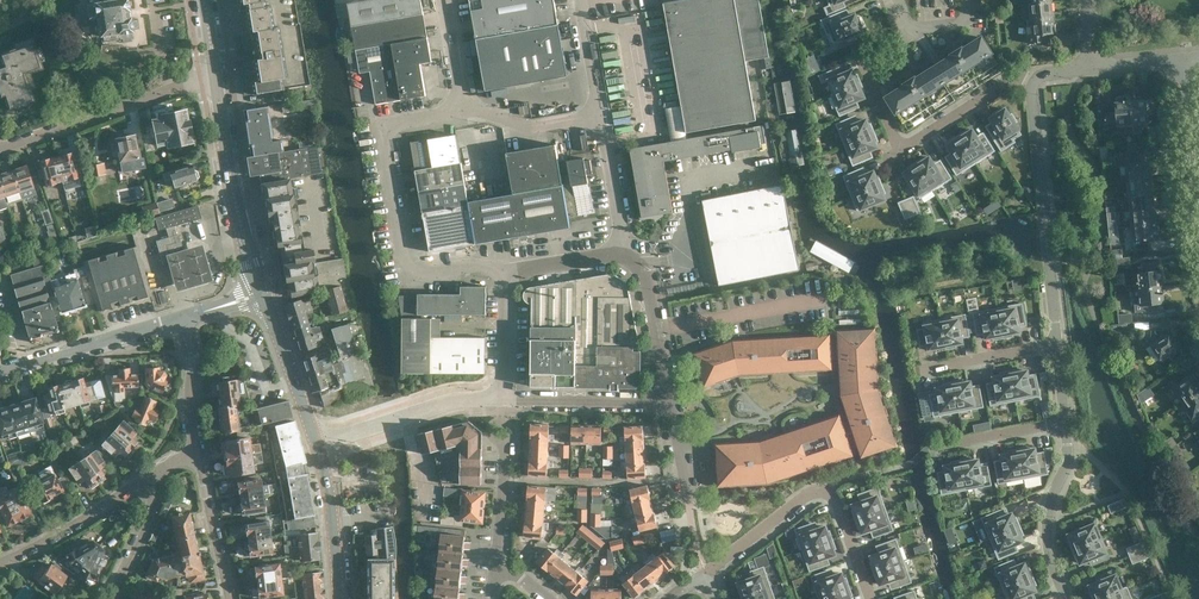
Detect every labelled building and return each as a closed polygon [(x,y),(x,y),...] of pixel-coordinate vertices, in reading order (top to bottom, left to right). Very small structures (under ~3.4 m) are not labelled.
[(102,42),(103,45),(101,45),(100,53),(88,65),(77,69),(75,78),(84,82),(89,77),(111,75),(138,64),(140,57),(136,51),(125,51),(125,47),(125,46),(112,46),(111,47),(109,44),(108,44),(107,42),(120,40),(121,42),(131,41),(131,38),(134,38),(132,29),(139,28),(137,18),(131,19),(128,0),(113,0),(87,4),(92,37),(101,35),(102,42)] [(236,5),(241,4),(246,32),(251,32),(255,59),(241,61),(246,95),(310,85),(301,23),(299,23),(295,0),(235,0),(236,5)] [(424,14),(422,0),(366,0),(348,3),(352,26),(424,14)] [(512,0),(470,0),(477,39),(518,32),(512,0)] [(518,32),(559,24),(555,0),(512,0),(518,32)] [(770,57),(760,0),(679,0),(664,3),(687,133),(756,120),(747,61),(747,60),(770,57)] [(833,12),(846,7),(843,0),(844,0),(828,0),(833,12)] [(1051,2),(1029,4),(1031,20),(1052,17),(1051,2)] [(28,11),(32,18),(36,16),(33,9),(28,11)] [(24,13),(27,21),(32,18),(28,11),(24,13)] [(23,23),(27,21),(24,13),(19,16),(23,23)] [(837,13),(821,20),(828,35),(831,34),(834,43),(846,38),(848,41),(857,37),(856,34),(862,31),(861,27),(864,26),(860,17),(857,18),(855,15),(840,21),(837,13)] [(428,37),(424,14),(352,26),(356,50),(392,43),(428,37)] [(15,18),(18,25),(23,23),(19,16),(15,18)] [(1052,17),(1031,20),(1031,21),(1026,21),(1027,28),(1032,27),(1033,36),(1028,36),(1029,45),(1034,44),(1034,45),(1037,45),(1037,44),(1047,43),(1046,35),(1054,34),(1052,17)] [(10,20),(14,27),(18,25),(15,18),(10,20)] [(9,29),(14,27),(10,20),(6,22),(9,29)] [(5,32),(9,29),(6,22),(1,24),(5,32)] [(559,24),(518,32),(527,83),(568,76),(559,24)] [(527,83),(518,32),(477,39),(486,91),(527,83)] [(428,37),(392,43),(401,100),(426,95),(421,63),(432,61),(428,37)] [(1003,71),(982,37),(963,49),(962,47),(951,53),(952,54),(952,55),(952,56),(916,78),(916,77),(915,77),(915,76),(904,83),(905,85),(887,97),(908,131),(1003,71)] [(33,38),(16,43),(17,47),(0,53),(0,98),(4,97),(8,109),(35,100),(30,88),(34,86),(30,72),(43,68),(33,38)] [(392,43),(356,50),(360,73),(371,71),(376,104),(401,100),(392,43)] [(837,68),(822,74),(831,95),(861,82),(858,73),(855,74),(853,69),(840,75),(837,68)] [(781,119),(790,117),(783,79),(775,80),(781,119)] [(861,82),(831,95),(840,116),(854,110),(851,103),(864,97),(862,92),(865,91),(861,82)] [(1134,130),(1131,101),(1125,102),(1125,100),(1124,100),(1122,97),(1118,97),(1116,101),(1117,102),(1115,102),(1116,111),(1105,112),(1107,125),(1126,123),(1126,126),(1125,127),(1124,129),(1125,131),(1127,133),(1130,133),(1131,133),(1133,130),(1134,130)] [(1147,99),(1131,101),(1134,130),(1134,133),(1141,132),(1143,129),(1142,127),(1146,127),(1148,123),(1148,121),(1149,121),(1147,99)] [(521,115),(530,113),(528,105),(520,107),(521,115)] [(251,157),(283,151),(281,140),(273,142),(268,106),(243,110),(251,157)] [(162,118),(148,121),(146,110),(139,111),(141,122),(143,134),(190,125),(189,120),(188,120),(186,109),(184,109),(184,108),(174,110),(174,112),(161,114),(162,118)] [(1002,111),(1000,108),(992,113),(994,116),(990,118),(997,128),(990,132),(992,136),(1002,151),(1016,142),(1014,139),(1022,134),(1015,123),(1018,121),(1012,113),(1009,115),(1005,109),(1002,111)] [(850,118),(836,124),(844,144),(875,132),(871,123),(868,124),(866,119),(853,125),(850,118)] [(190,125),(143,134),(146,151),(153,150),(152,144),(157,143),(157,145),(167,143),(167,147),(180,144),(181,146),(190,144),(190,142),(192,142),(190,131),(191,131),(190,125)] [(641,220),(664,216),(664,213),(673,212),(665,161),(759,144),(755,126),(630,148),(637,182),(634,183),(641,220)] [(793,181),(799,179),(790,130),(783,131),(793,181)] [(977,136),(972,130),(968,132),(967,130),(958,135),(976,163),(995,151),(986,138),(983,132),(977,136)] [(875,132),(844,144),(853,165),(867,159),(865,152),(878,147),(876,142),(879,141),(875,132)] [(113,142),(111,145),(113,153),(116,155),(119,154),(121,160),(131,158),(132,161),(135,161),(136,169),(145,167),(143,158),(140,159),(138,149),(137,149),(134,135),(128,136),(128,135),(123,133),(117,134),(116,138),(117,142),(113,142)] [(456,134),(429,139),(411,142),(416,170),(462,162),(456,134)] [(957,175),(976,163),(958,135),(950,140),(952,143),(947,146),(952,152),(945,156),(949,162),(957,175)] [(294,142),(296,149),(318,146),(317,139),(294,142)] [(1128,150),(1143,149),(1142,142),(1138,142),(1127,144),(1128,150)] [(556,144),(507,153),(514,194),(516,194),(563,185),(556,144)] [(260,174),(261,184),(289,179),(322,173),(317,146),(283,151),(251,157),(246,158),(249,176),(260,174)] [(1102,162),(1110,161),(1109,146),(1100,147),(1102,162)] [(1143,149),(1128,150),(1128,158),(1138,157),(1144,157),(1143,149)] [(77,179),(77,178),(77,177),(78,177),(72,153),(56,157),(62,181),(70,179),(70,181),(72,182),(76,180),(77,179)] [(55,185),(55,184),(55,183),(62,181),(56,157),(40,161),(46,185),(47,185),(48,187),(50,187),(54,186),(55,185)] [(934,164),(929,157),(925,160),(924,157),(915,162),(933,190),(952,178),(940,160),(934,164)] [(584,158),(568,161),(577,215),(584,214),(584,217),(587,216),(587,214),(595,213),(594,208),(592,209),(591,201),(594,201),(593,198),(591,198),(587,174),(593,173),(591,160),(585,161),(584,158)] [(462,162),(416,170),(420,192),(465,184),(462,162)] [(933,190),(915,162),(907,168),(909,170),(904,173),(920,198),(933,190)] [(91,176),(106,173),(104,163),(89,166),(91,176)] [(1127,180),(1150,178),(1150,172),(1152,170),(1152,167),(1148,165),(1148,163),(1138,164),(1126,166),(1127,174),(1121,174),(1122,180),(1127,180)] [(196,180),(199,177),(197,170),(193,169),(191,165),(163,173),(165,180),(172,178),(175,187),(186,184),(188,188),(198,185),(196,180)] [(27,166),(12,171),(19,193),(22,200),(36,195),(27,166)] [(858,170),(843,176),(852,197),(882,184),(879,175),(876,176),(874,171),(861,177),(858,170)] [(22,200),(19,193),(12,171),(0,175),(0,181),(6,198),(8,204),(22,200)] [(1129,195),(1152,193),(1150,178),(1127,180),(1129,195)] [(299,242),(289,179),(261,184),(263,193),(264,193),(269,224),(271,224),(273,239),(275,239),(276,246),(282,245),(284,254),(286,264),(282,265),(285,274),(287,274),(290,289),(291,289),(292,296),(324,289),(342,285),(347,283),(343,258),(314,263),(313,260),(314,260),(311,249),(301,251),(299,242)] [(9,207),(8,204),(6,198),(0,181),(0,210),(9,207)] [(465,184),(420,192),(424,213),(469,205),(469,202),(465,184)] [(783,184),(703,200),(720,285),(800,269),(783,184)] [(886,193),(882,184),(852,197),(858,210),(885,199),(883,194),(886,193)] [(570,225),(563,185),(516,194),(524,236),(536,234),(535,231),(570,225)] [(1130,210),(1153,208),(1152,193),(1129,195),(1130,210)] [(516,194),(514,194),(469,202),(469,205),(475,242),(512,235),(512,238),(524,236),(516,194)] [(906,199),(913,216),(921,212),(914,196),(906,199)] [(157,203),(159,211),(175,206),(172,198),(157,203)] [(905,219),(913,216),(906,199),(898,202),(905,219)] [(144,215),(159,211),(157,203),(142,207),(144,215)] [(1114,204),(1106,205),(1107,213),(1115,211),(1114,204)] [(475,242),(469,205),(424,213),(430,252),(476,244),(475,242)] [(166,228),(173,226),(199,219),(195,206),(157,217),(161,230),(166,228)] [(1132,225),(1155,222),(1153,208),(1130,210),(1132,225)] [(53,223),(48,209),(40,211),(45,225),(53,223)] [(1155,222),(1132,225),(1134,249),(1149,248),(1148,239),(1156,238),(1156,233),(1158,233),(1157,223),(1155,223),(1155,222)] [(138,230),(136,223),(123,227),(125,234),(138,230)] [(174,254),(174,253),(173,250),(182,247),(179,235),(176,235),(173,226),(166,228),(169,237),(156,241),(163,263),(165,263),(175,260),(174,254)] [(1071,238),(1061,239),(1063,250),(1073,248),(1071,238)] [(137,246),(136,246),(83,261),(97,311),(151,295),(137,246)] [(856,276),(858,270),(810,246),(807,251),(856,276)] [(165,263),(173,293),(209,283),(199,247),(174,254),(163,257),(165,263)] [(1112,249),(1113,258),(1122,257),(1121,248),(1112,249)] [(35,343),(40,341),(41,338),(41,336),(58,331),(48,298),(55,296),(51,281),(43,254),(32,257),(35,268),(11,275),(29,339),(31,339),(32,341),(35,343)] [(1131,265),(1130,256),(1122,257),(1113,258),(1114,267),(1131,265)] [(51,281),(55,296),(60,313),(85,306),(77,279),(87,276),(84,267),(73,270),(74,274),(65,276),(67,282),(64,283),(63,277),(51,281)] [(1139,288),(1162,285),(1160,270),(1135,272),(1134,273),(1133,274),(1132,276),(1132,278),(1134,280),(1135,281),(1136,281),(1138,281),(1139,288)] [(560,346),(587,346),(634,347),(631,297),(628,283),(614,273),(578,279),(530,287),(527,288),(527,289),(526,290),(525,291),(525,292),(524,293),(524,295),(524,296),(524,297),(525,299),(527,302),(529,303),(530,303),(532,304),(532,327),(531,327),(531,339),(532,339),(532,345),(560,346)] [(342,285),(324,289),(331,316),(349,311),(342,285)] [(1139,288),(1133,288),(1135,310),(1142,309),(1142,311),(1157,309),(1156,302),(1163,302),(1163,300),(1167,299),(1168,298),(1169,296),(1168,295),(1168,293),(1166,292),(1162,292),(1162,285),(1139,288)] [(418,293),(418,299),(400,299),(402,315),(487,314),(487,286),(461,286),(461,293),(418,293)] [(87,305),(94,303),(91,291),(84,293),(87,305)] [(288,317),(312,309),(309,300),(302,302),(301,300),(284,305),(288,317)] [(997,308),(1003,338),(1014,336),(1013,333),(1020,331),(1019,327),(1027,325),(1022,303),(997,308)] [(1003,338),(997,308),(973,313),(977,335),(985,333),(986,338),(993,337),(993,340),(1003,338)] [(291,329),(308,323),(307,318),(314,316),(312,309),(288,317),(291,329)] [(1118,323),(1132,322),(1131,313),(1117,315),(1118,323)] [(941,319),(947,349),(957,347),(956,344),(963,342),(962,338),(970,336),(965,314),(941,319)] [(333,328),(345,324),(343,318),(332,321),(333,328)] [(442,337),(442,318),(434,318),(403,318),(403,373),(485,373),(486,337),(442,337)] [(941,319),(916,324),(920,346),(928,345),(929,349),(936,348),(936,351),(947,349),(941,319)] [(310,328),(308,323),(291,329),(295,340),(319,333),(321,332),(319,326),(316,327),(316,326),(310,328)] [(336,344),(349,340),(353,339),(348,323),(345,324),(333,328),(331,328),(336,344)] [(1128,331),(1127,323),(1113,324),(1113,332),(1128,331)] [(872,329),(841,330),(843,380),(875,379),(872,329)] [(1173,361),(1183,354),(1179,347),(1180,347),(1179,345),(1181,344),(1176,337),(1175,338),(1170,331),(1157,340),(1151,330),(1140,337),(1147,347),(1150,344),(1160,359),(1161,359),(1163,361),(1170,356),(1173,361)] [(299,352),(316,347),(314,342),(321,339),(319,333),(295,340),(299,352)] [(707,350),(695,354),(706,385),(718,381),(718,382),(731,378),(730,377),(740,373),(801,370),(801,372),(814,371),(814,369),(816,369),(816,371),(829,370),(829,368),(831,368),(829,336),(797,337),(797,336),(784,337),(784,338),(782,338),(782,337),(769,337),(769,339),(768,339),(767,338),(754,338),(754,340),(734,341),(720,346),(720,344),(707,348),(707,350)] [(349,340),(336,344),(339,357),(357,351),(353,339),(349,340)] [(560,346),(532,345),(532,386),(559,386),(560,346)] [(560,346),(559,386),(575,386),(575,387),(586,387),(587,346),(560,346)] [(637,388),(641,384),(641,351),(634,351),(634,347),(587,346),(586,387),(611,388),(611,390),(619,390),(619,388),(637,388)] [(315,355),(314,353),(308,355),(309,357),(301,360),(305,372),(338,362),(336,356),(320,361),(318,354),(315,355)] [(338,362),(305,372),(311,392),(319,390),(320,395),(323,402),(338,397),(338,398),(367,389),(368,391),(373,389),(362,354),(338,362)] [(124,387),(137,386),(136,374),(130,374),(129,368),(118,369),(118,375),(111,375),(112,388),(114,387),(114,391),(124,391),(124,387)] [(160,371),(159,368),(146,369),(147,381),(145,382),(142,384),(142,390),(149,393),(151,387),(162,393),(167,380),(165,379),(167,375),(164,371),(160,371)] [(1020,368),(1010,370),(1016,400),(1040,396),(1036,373),(1028,375),(1027,370),(1021,372),(1020,368)] [(1016,400),(1010,370),(999,372),(1000,376),(994,377),(994,381),(986,383),(991,405),(1016,400)] [(1198,391),(1198,377),(1196,373),(1179,384),(1176,378),(1168,383),(1177,396),(1179,395),(1184,401),(1198,391)] [(222,381),(218,382),(222,407),(240,405),(246,404),(243,379),(231,380),(231,376),(222,377),(222,381)] [(104,396),(99,379),(84,384),(83,378),(73,381),(80,403),(81,403),(82,407),(90,404),(89,401),(104,396)] [(80,403),(73,381),(72,382),(70,379),(65,381),(63,384),(58,386),(64,408),(80,403)] [(963,379),(953,381),(959,412),(983,407),(979,384),(971,386),(970,381),(964,383),(963,379)] [(959,412),(953,381),(942,383),(943,387),(937,388),(937,392),(929,394),(934,416),(959,412)] [(64,408),(58,386),(48,389),(49,394),(43,395),(46,403),(47,408),(49,412),(55,410),(57,414),(65,412),(64,408)] [(1138,395),(1142,404),(1155,396),(1149,388),(1138,395)] [(875,389),(846,399),(864,453),(893,443),(875,389)] [(1198,420),(1198,413),(1198,391),(1184,401),(1188,408),(1186,409),(1191,418),(1190,419),(1194,424),(1198,420)] [(116,407),(119,406),(126,402),(123,396),(113,399),(116,407)] [(144,397),(139,409),(136,408),(132,417),(136,418),(135,420),(146,425),(149,418),(154,420),(158,410),(153,408),(156,402),(144,397)] [(30,430),(29,430),(30,432),(38,429),(38,428),(44,426),(35,398),(30,399),(28,398),(24,399),(23,402),(21,402),(30,430)] [(17,436),(25,434),(30,432),(29,430),(30,430),(21,402),(8,406),(17,436)] [(122,413),(124,411),(130,407),(126,402),(119,406),(116,407),(122,413)] [(99,413),(105,411),(103,404),(97,406),(99,413)] [(292,416),(289,404),(254,413),(257,426),(292,416)] [(240,405),(222,407),(218,407),(221,432),(240,429),(238,416),(241,415),(240,405)] [(8,406),(6,407),(4,406),(0,407),(0,429),(3,438),(9,437),(10,439),(17,436),(8,406)] [(47,428),(53,426),(50,415),(44,417),(47,428)] [(98,419),(102,426),(108,422),(104,415),(98,419)] [(748,443),(717,445),(719,485),(768,482),(852,454),(839,416),(809,426),(808,425),(796,429),(796,430),(761,442),(760,442),(759,441),(748,441),(748,443)] [(97,429),(102,426),(98,419),(93,423),(97,429)] [(130,420),(127,424),(123,420),(118,426),(118,427),(113,433),(135,452),(140,446),(136,442),(137,441),(132,437),(137,432),(133,429),(136,425),(130,420)] [(279,442),(269,444),(284,530),(314,525),(313,515),(315,514),(307,473),(305,473),(303,462),(306,462),(302,445),(301,446),(299,437),(299,435),(298,430),(297,429),(294,421),(275,426),(279,442)] [(442,483),(482,484),(483,431),(470,421),(419,433),(424,454),(435,451),(442,483)] [(77,422),(69,424),(71,432),(80,429),(77,422)] [(554,438),(554,435),(549,434),(549,425),(532,424),(531,437),(549,438),(554,438)] [(587,443),(587,425),(572,425),(572,443),(587,443)] [(587,425),(587,443),(602,444),(602,425),(587,425)] [(621,440),(625,440),(644,439),(643,425),(624,427),(625,437),(621,437),(621,440)] [(237,431),(238,438),(225,440),(225,441),(221,441),(222,451),(225,451),(225,453),(224,454),(223,454),(223,455),(224,460),(225,461),(226,461),(239,459),(238,453),(250,451),(250,452),(260,451),(259,443),(249,444),(247,430),(237,431)] [(135,452),(113,433),(107,440),(106,439),(101,444),(115,456),(119,451),(124,455),(125,454),(129,458),(135,452)] [(68,439),(73,446),(79,442),(74,435),(68,439)] [(44,449),(51,447),(47,436),(41,438),(44,449)] [(1167,451),(1178,443),(1173,436),(1162,443),(1167,451)] [(549,438),(531,437),(530,450),(548,450),(549,441),(554,441),(554,438),(549,438)] [(67,449),(73,446),(68,439),(63,443),(67,449)] [(644,451),(644,439),(625,440),(621,440),(621,443),(625,443),(626,452),(644,451)] [(1178,443),(1167,451),(1171,458),(1183,451),(1178,443)] [(1028,446),(1018,448),(1024,478),(1048,473),(1044,451),(1036,453),(1035,448),(1029,449),(1028,446)] [(29,448),(22,451),(24,457),(25,459),(32,457),(29,448)] [(1024,478),(1018,448),(1007,450),(1008,453),(1002,455),(1002,459),(994,461),(999,483),(1024,478)] [(82,460),(98,483),(106,478),(103,474),(104,473),(100,468),(106,464),(95,449),(90,453),(90,454),(82,460)] [(553,463),(553,460),(548,460),(548,450),(530,450),(530,462),(548,463),(553,463)] [(239,459),(226,461),(227,464),(224,465),(225,474),(229,473),(230,474),(253,471),(252,463),(262,462),(261,454),(251,455),(250,452),(250,451),(238,453),(239,459)] [(627,465),(645,464),(644,451),(626,452),(626,462),(622,463),(623,466),(627,465)] [(6,455),(9,463),(14,460),(15,460),(13,452),(6,455)] [(14,460),(18,467),(27,464),(25,459),(24,457),(15,460),(14,460)] [(971,457),(961,459),(967,489),(992,484),(987,462),(979,464),(978,459),(972,460),(971,457)] [(967,489),(961,459),(951,461),(951,464),(945,465),(946,470),(937,472),(942,494),(967,489)] [(18,467),(14,460),(9,463),(7,464),(16,481),(23,478),(18,467)] [(98,483),(82,460),(74,465),(74,464),(68,468),(79,483),(84,479),(88,484),(89,483),(91,488),(98,483)] [(553,466),(553,463),(548,463),(530,462),(529,475),(547,476),(548,466),(553,466)] [(569,470),(569,464),(565,464),(564,470),(560,469),(560,476),(569,477),(569,470)] [(646,477),(645,464),(627,465),(623,466),(623,469),(627,468),(627,478),(646,477)] [(58,479),(57,477),(55,474),(54,474),(50,466),(45,469),(46,471),(40,474),(43,480),(33,485),(42,501),(43,500),(45,503),(53,498),(52,496),(63,490),(63,489),(70,485),(67,481),(64,476),(58,479)] [(277,492),(275,484),(261,486),(260,478),(238,482),(238,483),(236,483),(234,486),(234,491),(238,492),(240,492),(240,493),(241,493),(242,497),(263,494),(277,492)] [(551,500),(551,497),(546,497),(547,487),(528,485),(527,498),(546,500),(551,500)] [(633,502),(633,504),(651,499),(647,485),(630,489),(632,499),(628,501),(628,504),(633,502)] [(786,498),(793,493),(789,486),(781,492),(786,498)] [(30,514),(17,487),(6,493),(3,487),(0,488),(0,508),(8,524),(30,514)] [(855,519),(886,508),(878,487),(864,492),(866,499),(853,504),(855,509),(852,510),(855,519)] [(458,489),(444,488),(444,496),(457,497),(458,489)] [(464,491),(463,505),(483,507),(485,493),(464,491)] [(263,494),(242,497),(243,502),(241,503),(241,504),(239,504),(236,506),(237,511),(240,513),(243,513),(243,514),(265,510),(263,494)] [(550,503),(551,500),(546,500),(527,498),(526,511),(544,513),(545,503),(550,503)] [(1108,505),(1111,513),(1128,506),(1124,498),(1108,505)] [(654,513),(651,499),(633,504),(637,517),(654,513)] [(442,516),(441,524),(463,526),(463,520),(482,522),(483,507),(463,505),(462,515),(455,515),(455,517),(442,516)] [(117,512),(122,518),(128,513),(123,507),(117,512)] [(886,508),(855,519),(858,529),(861,528),(863,532),(876,528),(879,535),(894,530),(886,508)] [(548,526),(549,523),(543,522),(544,513),(526,511),(525,523),(548,526)] [(990,538),(1020,526),(1017,516),(1014,518),(1012,513),(999,518),(996,511),(982,517),(990,538)] [(176,539),(194,535),(189,512),(171,516),(176,539)] [(642,530),(658,526),(654,513),(637,517),(637,518),(632,519),(633,522),(637,521),(640,530),(642,530)] [(126,516),(124,522),(130,524),(132,518),(126,516)] [(601,520),(591,520),(591,526),(592,526),(607,538),(613,537),(612,525),(607,525),(607,519),(601,519),(601,520)] [(249,539),(270,537),(268,521),(246,524),(246,525),(243,525),(241,527),(242,532),(244,534),(247,533),(247,534),(249,534),(249,539)] [(548,526),(525,523),(523,536),(542,538),(543,528),(548,529),(548,526)] [(1072,550),(1101,538),(1095,523),(1069,534),(1071,539),(1068,540),(1072,550)] [(582,536),(588,528),(583,524),(577,532),(582,536)] [(803,550),(834,540),(830,530),(828,531),(826,526),(812,531),(810,524),(795,529),(803,550)] [(395,555),(396,551),(396,547),(396,543),(395,540),(395,536),(394,532),(392,526),(371,530),(371,535),(365,536),(366,554),(373,554),(373,559),(393,559),(395,559),(395,555)] [(1020,526),(990,538),(999,559),(1013,553),(1010,546),(1023,540),(1022,536),(1024,535),(1020,526)] [(315,527),(284,530),(284,533),(285,533),(285,536),(285,540),(290,540),(291,549),(319,546),(319,541),(317,532),(300,534),(300,532),(315,530),(315,527)] [(588,541),(595,533),(588,528),(582,536),(588,541)] [(639,534),(641,543),(647,542),(645,532),(643,533),(639,534)] [(436,533),(429,598),(466,598),(466,593),(460,592),(461,583),(467,583),(468,576),(461,575),(462,566),(469,566),(469,559),(463,558),(464,548),(470,549),(471,542),(465,541),(465,536),(459,535),(453,535),(447,534),(442,533),(436,533)] [(594,546),(600,538),(595,533),(588,541),(594,546)] [(635,545),(641,543),(639,534),(633,535),(635,545)] [(194,535),(176,539),(179,551),(171,553),(172,555),(174,563),(182,561),(181,558),(198,554),(194,535)] [(270,537),(249,539),(250,545),(249,545),(249,546),(246,547),(244,549),(244,553),(247,555),(250,555),(250,556),(272,553),(270,537)] [(600,538),(594,546),(599,550),(605,542),(600,538)] [(616,540),(618,549),(624,548),(622,538),(616,540)] [(873,571),(904,560),(897,538),(882,544),(885,551),(871,556),(873,561),(870,562),(873,571)] [(1101,538),(1072,550),(1076,559),(1078,558),(1080,563),(1107,552),(1101,538)] [(612,551),(613,550),(618,549),(616,540),(610,541),(612,551)] [(834,540),(803,550),(810,572),(825,567),(822,559),(836,555),(834,550),(837,549),(834,540)] [(90,544),(89,541),(77,549),(76,548),(65,555),(72,566),(68,570),(73,575),(74,572),(75,572),(99,545),(94,541),(90,544)] [(773,541),(767,545),(770,556),(777,554),(773,541)] [(1143,541),(1138,543),(1127,548),(1130,556),(1138,552),(1146,549),(1143,541)] [(557,554),(552,551),(555,547),(552,544),(537,562),(547,570),(559,556),(562,552),(560,550),(557,554)] [(92,582),(98,569),(98,568),(104,555),(102,554),(104,550),(99,545),(75,572),(74,572),(73,575),(83,583),(86,580),(92,582)] [(319,546),(291,549),(292,562),(320,559),(319,550),(320,550),(319,546)] [(1146,549),(1138,552),(1130,556),(1133,563),(1150,557),(1146,549)] [(557,578),(569,564),(561,558),(565,554),(562,552),(559,556),(547,570),(557,578)] [(675,566),(664,552),(656,558),(653,553),(651,555),(654,560),(665,574),(675,566)] [(204,578),(198,554),(181,558),(182,561),(174,563),(177,576),(189,573),(191,581),(204,578)] [(174,563),(172,555),(155,559),(147,575),(157,579),(159,576),(164,578),(166,579),(177,576),(174,563)] [(655,582),(665,574),(654,560),(651,555),(648,557),(652,561),(644,567),(655,582)] [(741,593),(743,596),(771,586),(764,566),(768,565),(765,555),(755,558),(758,568),(751,571),(753,577),(738,583),(742,593),(741,593)] [(373,559),(367,559),(367,598),(393,598),(393,559),(373,559)] [(29,574),(55,593),(68,575),(64,572),(66,569),(55,560),(48,568),(39,562),(29,574)] [(572,560),(569,564),(557,578),(567,586),(578,572),(581,568),(580,567),(572,560)] [(904,560),(873,571),(877,580),(879,579),(881,584),(895,579),(897,587),(912,582),(904,560)] [(1003,588),(1033,575),(1029,566),(1027,567),(1025,563),(1012,568),(1009,561),(994,567),(1003,588)] [(281,579),(280,577),(278,563),(255,567),(256,568),(249,569),(250,576),(256,575),(256,576),(257,576),(258,582),(281,579)] [(655,582),(644,567),(636,573),(633,569),(631,571),(634,575),(645,589),(655,582)] [(577,595),(588,581),(581,575),(584,570),(581,568),(578,572),(567,586),(577,595)] [(629,572),(628,570),(619,577),(623,583),(634,597),(645,589),(634,575),(631,571),(629,572)] [(819,597),(850,586),(847,577),(844,578),(842,573),(829,578),(826,570),(811,576),(819,597)] [(322,572),(295,575),(294,576),(294,577),(295,583),(295,588),(323,585),(322,581),(323,581),(322,572)] [(1128,587),(1127,586),(1122,588),(1116,574),(1090,585),(1092,590),(1089,591),(1092,598),(1097,598),(1128,587)] [(1033,575),(1003,588),(1007,598),(1024,598),(1023,596),(1036,590),(1034,586),(1037,585),(1033,575)] [(281,579),(258,582),(258,587),(257,587),(258,588),(252,589),(253,596),(259,595),(259,597),(283,594),(281,579)] [(295,588),(296,598),(316,598),(325,598),(324,590),(323,590),(323,585),(295,588)] [(776,598),(771,586),(743,596),(744,598),(775,598),(776,598)] [(819,597),(820,598),(851,598),(851,597),(853,596),(850,586),(819,597)] [(1128,587),(1097,598),(1133,598),(1128,587)] [(607,590),(592,590),(592,598),(607,598),(607,590)] [(607,598),(622,598),(622,590),(607,590),(607,598)] [(915,590),(900,595),(901,598),(918,598),(915,590)]
